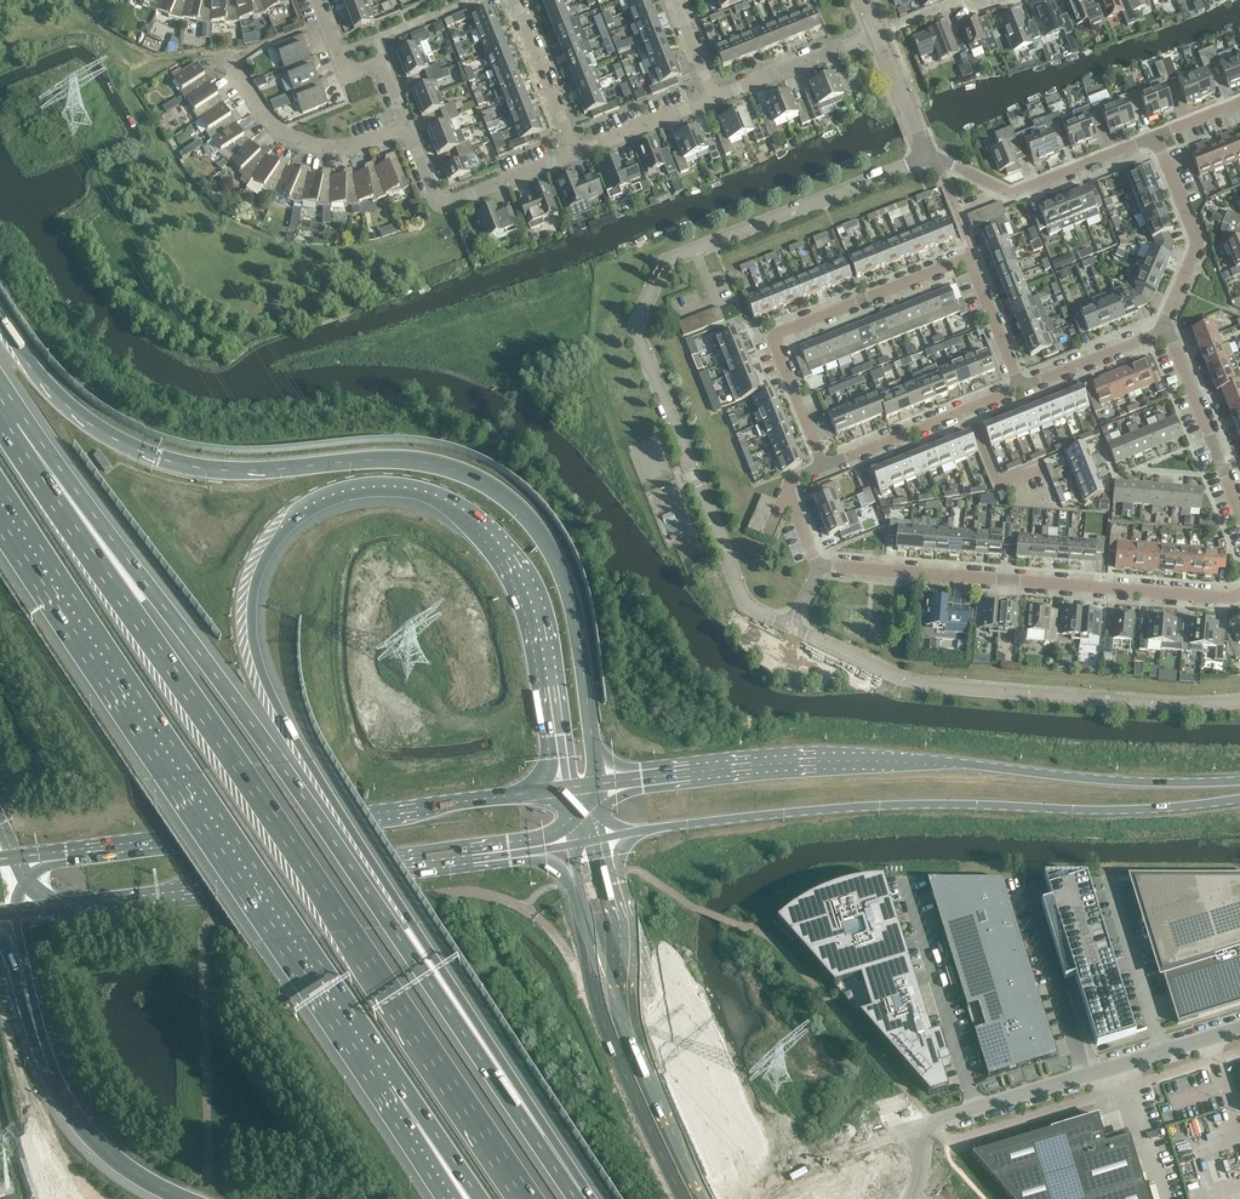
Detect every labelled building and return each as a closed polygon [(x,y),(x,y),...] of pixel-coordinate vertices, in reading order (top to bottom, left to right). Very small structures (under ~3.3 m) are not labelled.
[(144,4),(143,6),(156,12),(157,10),(161,0),(138,0),(144,4)] [(183,18),(187,0),(161,0),(157,10),(169,15),(169,17),(183,21),(183,18)] [(183,18),(197,21),(197,24),(211,24),(211,21),(211,0),(187,0),(183,18)] [(235,0),(211,0),(211,21),(225,21),(225,24),(240,21),(239,19),(235,0)] [(239,19),(252,16),(253,19),(267,13),(266,11),(261,0),(235,0),(239,19)] [(266,11),(279,6),(279,8),(289,4),(288,0),(261,0),(266,11)] [(370,9),(366,0),(357,0),(345,5),(349,17),(370,9)] [(395,0),(393,0),(389,1),(392,8),(397,6),(395,0)] [(543,3),(548,15),(568,7),(565,0),(551,0),(543,3)] [(630,11),(650,3),(648,0),(625,0),(630,11)] [(721,9),(741,1),(741,0),(717,0),(721,9)] [(1067,2),(1076,25),(1087,21),(1091,30),(1104,25),(1097,8),(1095,3),(1088,6),(1085,0),(1071,0),(1067,2)] [(1128,26),(1137,23),(1135,16),(1134,16),(1132,11),(1128,0),(1120,0),(1118,1),(1118,0),(1100,0),(1105,11),(1119,5),(1125,19),(1128,26)] [(1132,11),(1146,6),(1143,0),(1128,0),(1132,11)] [(1192,15),(1207,10),(1203,0),(1189,6),(1192,15)] [(650,3),(630,11),(635,23),(655,15),(650,3)] [(1053,4),(1035,10),(1046,37),(1063,30),(1065,36),(1072,53),(1080,50),(1073,33),(1066,15),(1058,17),(1053,4)] [(116,6),(109,16),(114,20),(121,10),(116,6)] [(568,7),(548,15),(553,28),(572,20),(568,7)] [(903,7),(896,10),(899,18),(906,16),(903,7)] [(473,8),(452,17),(455,24),(472,18),(477,30),(496,22),(497,22),(499,21),(494,8),(476,15),(473,8)] [(800,13),(808,33),(821,28),(812,8),(800,13)] [(354,30),(375,22),(370,9),(349,17),(354,30)] [(605,21),(611,18),(609,12),(602,15),(605,21)] [(788,18),(796,38),(808,33),(800,13),(788,18)] [(1031,42),(1039,39),(1033,24),(1025,27),(1020,14),(1002,21),(1013,49),(1031,42)] [(655,15),(635,23),(639,35),(659,27),(655,15)] [(602,22),(600,16),(593,18),(595,25),(602,22)] [(572,20),(553,28),(557,40),(582,30),(577,18),(572,20)] [(605,21),(607,28),(614,25),(611,18),(605,21)] [(776,23),(784,43),(796,38),(788,18),(776,23)] [(438,32),(447,28),(443,20),(435,23),(438,32)] [(981,41),(984,40),(990,53),(998,50),(993,39),(991,33),(991,32),(983,35),(977,20),(961,25),(970,45),(972,51),(983,47),(981,41)] [(496,22),(477,30),(481,42),(501,34),(497,22),(496,22)] [(602,22),(595,25),(598,31),(605,29),(602,22)] [(144,23),(141,30),(148,32),(151,25),(144,23)] [(764,28),(771,48),(784,43),(776,23),(764,28)] [(946,25),(929,31),(929,32),(913,38),(921,57),(937,51),(941,60),(958,54),(962,63),(968,61),(962,45),(956,48),(946,25)] [(659,27),(639,35),(644,48),(664,40),(659,27)] [(751,32),(759,52),(771,48),(764,28),(751,32)] [(269,30),(267,35),(269,39),(275,36),(272,29),(269,30)] [(454,29),(450,31),(453,39),(460,36),(458,32),(454,29)] [(582,30),(557,40),(562,52),(586,42),(582,30)] [(246,43),(260,40),(259,31),(245,34),(246,43)] [(997,31),(991,33),(993,39),(1000,36),(997,31)] [(739,37),(747,57),(759,52),(751,32),(739,37)] [(307,33),(273,47),(277,57),(279,56),(284,68),(285,69),(310,59),(310,58),(305,45),(311,43),(307,33)] [(414,45),(396,52),(401,65),(424,56),(419,44),(429,40),(426,33),(411,38),(414,45)] [(501,34),(481,42),(486,54),(506,46),(501,34)] [(173,35),(171,43),(178,44),(180,36),(173,35)] [(614,45),(621,43),(618,37),(612,39),(614,45)] [(727,42),(735,62),(747,57),(739,37),(727,42)] [(612,46),(610,40),(603,43),(605,49),(612,46)] [(649,60),(669,52),(664,40),(644,48),(649,60)] [(586,42),(562,52),(567,64),(591,54),(586,42)] [(735,62),(727,42),(714,47),(722,67),(735,62)] [(169,43),(165,53),(176,52),(178,45),(169,43)] [(456,52),(463,49),(461,43),(454,46),(456,52)] [(614,45),(617,52),(624,49),(621,43),(614,45)] [(491,66),(511,58),(506,46),(486,54),(491,66)] [(612,46),(605,49),(607,55),(614,53),(612,46)] [(1213,46),(1205,49),(1211,63),(1218,61),(1219,60),(1217,56),(1213,46)] [(1187,47),(1182,49),(1184,56),(1190,53),(1187,47)] [(456,52),(459,58),(466,56),(463,49),(456,52)] [(1205,49),(1198,52),(1203,66),(1211,63),(1205,49)] [(1217,56),(1219,60),(1218,61),(1220,64),(1219,64),(1229,86),(1234,84),(1239,83),(1239,76),(1233,59),(1230,51),(1217,56)] [(674,64),(669,52),(649,60),(654,72),(674,64)] [(591,54),(567,64),(572,76),(592,68),(596,67),(591,54)] [(284,68),(282,69),(286,79),(288,78),(293,91),(319,81),(319,80),(313,68),(320,65),(316,56),(310,58),(310,59),(285,69),(284,68)] [(424,56),(401,65),(406,77),(424,70),(427,77),(441,72),(441,71),(438,64),(428,68),(424,56)] [(496,78),(516,71),(511,58),(491,66),(496,78)] [(1162,62),(1170,80),(1177,77),(1171,63),(1170,59),(1162,62)] [(624,70),(630,67),(628,61),(622,63),(624,70)] [(1162,83),(1170,80),(1162,62),(1155,65),(1162,83)] [(210,83),(210,84),(215,80),(210,72),(204,76),(197,63),(182,73),(180,69),(172,74),(174,78),(181,90),(179,91),(183,97),(185,100),(187,99),(187,98),(210,83)] [(666,90),(664,83),(682,76),(676,63),(674,64),(654,72),(648,74),(653,86),(649,88),(652,95),(666,90)] [(968,63),(960,66),(964,76),(972,73),(968,63)] [(976,63),(971,65),(975,76),(980,74),(976,63)] [(622,71),(619,65),(613,67),(615,73),(622,71)] [(466,76),(473,73),(470,67),(464,70),(466,76)] [(624,70),(627,76),(633,74),(630,67),(624,70)] [(592,68),(572,76),(577,88),(597,80),(592,68)] [(429,84),(411,91),(416,104),(439,95),(434,83),(444,79),(450,77),(447,69),(441,72),(427,77),(429,84)] [(1191,75),(1201,100),(1208,95),(1214,92),(1205,70),(1191,75)] [(498,85),(501,90),(521,83),(516,71),(496,78),(489,81),(491,88),(498,85)] [(622,71),(615,73),(618,80),(624,77),(622,71)] [(466,76),(469,83),(475,80),(473,73),(466,76)] [(830,74),(822,77),(833,106),(845,101),(847,108),(855,105),(847,85),(843,87),(837,73),(831,76),(830,74)] [(1201,100),(1191,75),(1178,81),(1187,103),(1194,100),(1201,100)] [(254,82),(258,88),(268,84),(265,77),(254,82)] [(813,91),(806,94),(808,101),(816,120),(824,116),(821,110),(833,106),(822,77),(814,80),(814,82),(810,84),(813,91)] [(1131,77),(1125,80),(1128,87),(1134,84),(1131,77)] [(293,91),(291,91),(295,101),(297,100),(302,114),(328,104),(322,90),(329,87),(325,78),(319,80),(319,81),(293,91)] [(597,80),(577,88),(581,100),(582,100),(601,93),(597,80)] [(223,104),(229,100),(223,92),(218,96),(210,84),(210,83),(187,98),(187,99),(194,110),(192,112),(198,120),(200,119),(223,104)] [(521,83),(501,90),(506,103),(525,95),(521,83)] [(1165,87),(1152,92),(1161,113),(1164,112),(1164,113),(1174,110),(1165,87)] [(643,90),(635,93),(638,101),(646,98),(643,90)] [(776,95),(786,120),(798,115),(802,126),(810,123),(802,103),(799,104),(793,91),(785,94),(785,92),(776,95)] [(1161,113),(1152,92),(1140,97),(1138,91),(1131,93),(1137,108),(1143,106),(1149,119),(1158,116),(1158,114),(1161,113)] [(476,100),(483,98),(480,92),(473,95),(476,100)] [(582,100),(579,101),(584,114),(591,112),(594,119),(619,109),(616,101),(606,105),(601,93),(582,100)] [(1113,104),(1123,128),(1126,127),(1126,128),(1136,125),(1130,111),(1137,108),(1131,93),(1123,96),(1117,98),(1119,102),(1113,104)] [(287,95),(271,101),(275,110),(290,104),(287,95)] [(439,95),(416,104),(421,116),(439,109),(442,116),(456,110),(454,105),(453,103),(444,107),(439,95)] [(510,115),(530,107),(525,95),(506,103),(510,115)] [(786,120),(776,95),(768,99),(769,100),(765,101),(770,116),(763,119),(771,138),(779,135),(774,124),(786,120)] [(476,100),(478,107),(485,104),(483,98),(476,100)] [(1093,108),(1099,123),(1105,121),(1111,135),(1120,131),(1120,129),(1123,128),(1113,104),(1112,101),(1093,108)] [(231,116),(223,104),(200,119),(207,130),(205,132),(211,140),(213,139),(236,124),(242,120),(236,112),(231,116)] [(1084,143),(1085,143),(1087,142),(1088,143),(1098,140),(1092,126),(1099,123),(1093,108),(1092,106),(1072,113),(1073,116),(1084,143)] [(515,127),(535,119),(530,107),(510,115),(515,127)] [(732,113),(742,138),(753,133),(757,144),(765,140),(757,121),(753,123),(748,108),(741,111),(740,109),(732,113)] [(445,122),(427,130),(432,142),(454,133),(450,122),(459,118),(456,110),(442,116),(445,122)] [(732,113),(724,116),(724,118),(720,119),(726,133),(719,136),(726,156),(734,153),(729,143),(742,138),(732,113)] [(1059,113),(1051,116),(1055,123),(1061,138),(1067,136),(1072,150),(1082,146),(1081,144),(1084,143),(1073,116),(1062,121),(1059,113)] [(485,125),(492,122),(490,116),(483,119),(485,125)] [(1046,123),(1034,128),(1038,137),(1046,158),(1049,157),(1050,159),(1060,155),(1054,141),(1061,138),(1055,123),(1051,116),(1044,119),(1046,123)] [(513,151),(527,145),(525,138),(543,131),(538,118),(535,119),(515,127),(520,139),(510,143),(513,151)] [(485,125),(488,131),(494,128),(492,122),(485,125)] [(213,139),(213,140),(207,144),(214,155),(219,152),(225,159),(217,166),(221,170),(229,163),(231,161),(230,161),(250,142),(255,138),(249,132),(243,135),(236,124),(213,139)] [(686,131),(696,156),(708,151),(711,161),(719,159),(712,139),(707,141),(702,127),(695,129),(695,127),(686,131)] [(1012,128),(1011,127),(994,134),(999,145),(997,146),(990,149),(999,172),(1005,170),(1007,175),(1021,170),(1016,156),(1022,153),(1012,128)] [(1034,128),(1015,136),(1022,153),(1029,151),(1034,165),(1044,161),(1043,160),(1046,158),(1038,137),(1034,128)] [(170,130),(163,135),(167,141),(174,137),(170,130)] [(454,133),(432,142),(437,155),(455,148),(458,155),(472,149),(469,141),(465,143),(460,131),(454,133)] [(696,156),(686,131),(677,134),(678,136),(675,137),(681,152),(673,155),(680,174),(688,171),(684,160),(696,156)] [(1236,161),(1239,159),(1239,136),(1234,139),(1230,132),(1225,134),(1236,161)] [(500,134),(490,138),(493,144),(502,141),(500,134)] [(1216,145),(1224,166),(1236,161),(1225,134),(1221,135),(1223,143),(1216,145)] [(672,141),(666,144),(669,150),(674,148),(672,141)] [(1201,143),(1212,171),(1224,166),(1216,145),(1210,148),(1207,141),(1201,143)] [(267,156),(268,156),(271,152),(265,147),(260,152),(250,142),(230,161),(231,161),(240,171),(238,173),(243,176),(239,182),(242,184),(246,187),(252,179),(267,156)] [(489,142),(481,145),(484,152),(492,148),(489,142)] [(668,150),(667,150),(661,152),(658,149),(656,143),(639,150),(648,173),(664,167),(667,175),(676,171),(668,150)] [(1212,171),(1201,143),(1196,145),(1199,152),(1191,155),(1199,176),(1212,171)] [(460,161),(442,168),(448,182),(464,175),(469,173),(470,173),(465,160),(475,156),(472,149),(458,155),(460,161)] [(385,194),(386,194),(398,189),(399,191),(409,187),(395,153),(386,157),(388,163),(375,168),(385,194)] [(280,164),(268,156),(267,156),(252,179),(246,187),(258,195),(262,189),(275,195),(276,192),(287,167),(290,162),(283,159),(280,164)] [(619,188),(630,184),(629,181),(639,177),(634,164),(628,166),(623,164),(621,157),(602,165),(612,191),(607,193),(610,200),(622,195),(619,188)] [(359,202),(372,199),(373,202),(387,196),(386,194),(385,194),(375,168),(373,163),(366,166),(367,171),(354,175),(353,175),(359,202)] [(1133,190),(1154,181),(1149,169),(1145,171),(1142,164),(1126,170),(1128,177),(1133,190)] [(276,192),(289,198),(288,200),(297,202),(303,203),(303,201),(309,174),(310,168),(303,167),(301,172),(287,167),(276,192)] [(330,204),(331,204),(344,204),(345,207),(352,205),(353,214),(360,213),(359,204),(359,202),(353,175),(354,175),(353,169),(345,170),(345,176),(331,177),(330,204)] [(331,204),(330,204),(331,177),(331,171),(324,170),(323,176),(309,174),(303,201),(316,204),(316,206),(324,206),(331,206),(331,204)] [(577,174),(556,183),(566,209),(587,201),(587,200),(602,194),(594,175),(579,181),(577,174)] [(1154,181),(1133,190),(1138,202),(1159,194),(1154,181)] [(645,182),(639,184),(643,194),(649,191),(645,182)] [(541,219),(557,213),(547,186),(531,192),(534,199),(521,204),(531,230),(544,225),(541,219)] [(657,188),(651,190),(654,198),(660,195),(657,188)] [(1075,193),(1086,221),(1098,216),(1095,209),(1102,206),(1096,190),(1089,192),(1087,188),(1075,193)] [(1063,198),(1074,226),(1086,221),(1075,193),(1063,198)] [(1159,194),(1138,202),(1142,214),(1164,206),(1159,194)] [(1050,203),(1061,231),(1074,226),(1063,198),(1050,203)] [(418,199),(413,201),(416,210),(422,208),(418,199)] [(1113,206),(1110,199),(1104,201),(1106,208),(1113,206)] [(994,205),(999,218),(1004,216),(1006,215),(1001,202),(994,205)] [(1033,215),(1039,231),(1046,228),(1049,236),(1061,231),(1050,203),(1038,208),(1040,212),(1033,215)] [(518,230),(511,212),(509,205),(497,209),(496,207),(494,207),(491,206),(489,209),(477,214),(489,242),(491,244),(497,242),(498,239),(506,236),(506,235),(515,231),(518,230)] [(987,207),(992,221),(999,218),(994,205),(987,207)] [(1147,226),(1168,218),(1164,206),(1142,214),(1147,226)] [(980,210),(986,224),(989,222),(992,221),(987,207),(980,210)] [(293,210),(291,218),(299,219),(301,211),(293,210)] [(974,213),(979,226),(986,224),(980,210),(974,213)] [(1238,223),(1239,220),(1239,216),(1227,211),(1224,217),(1238,223)] [(967,215),(972,229),(979,226),(974,213),(967,215)] [(1211,219),(1229,227),(1236,230),(1238,223),(1224,217),(1213,213),(1211,219)] [(987,246),(1008,237),(1003,226),(1007,224),(1004,216),(999,218),(992,221),(989,222),(992,229),(982,233),(987,246)] [(1113,226),(1120,223),(1118,217),(1111,220),(1113,226)] [(934,223),(942,243),(954,238),(946,218),(934,223)] [(1155,244),(1173,244),(1169,232),(1173,230),(1168,218),(1147,226),(1152,239),(1153,238),(1155,244)] [(257,221),(254,225),(261,229),(264,225),(257,221)] [(929,248),(942,243),(934,223),(922,228),(929,248)] [(1113,226),(1116,232),(1122,229),(1120,223),(1113,226)] [(566,224),(560,227),(562,234),(569,231),(566,224)] [(398,225),(390,227),(392,234),(400,232),(398,225)] [(1231,257),(1239,253),(1239,238),(1236,230),(1229,227),(1228,229),(1232,241),(1226,243),(1231,257)] [(929,248),(922,228),(909,233),(917,253),(929,248)] [(469,229),(461,231),(464,238),(469,237),(470,233),(469,229)] [(285,231),(284,238),(294,240),(295,233),(285,231)] [(917,253),(909,233),(897,238),(905,258),(917,253)] [(987,246),(991,258),(1011,250),(1007,239),(1008,238),(1008,237),(987,246)] [(885,243),(893,262),(905,258),(897,238),(885,243)] [(1039,240),(1030,243),(1033,252),(1042,249),(1043,248),(1039,239),(1039,240)] [(873,247),(881,267),(893,262),(885,243),(873,247)] [(1145,260),(1166,269),(1171,257),(1168,256),(1173,244),(1155,244),(1153,249),(1150,248),(1145,260)] [(861,252),(868,272),(881,267),(873,247),(861,252)] [(1086,258),(1092,255),(1090,248),(1085,250),(1083,251),(1086,258)] [(1118,249),(1115,256),(1122,259),(1125,252),(1118,249)] [(1011,250),(991,258),(996,270),(1016,262),(1011,250)] [(1086,258),(1083,251),(1077,253),(1080,260),(1086,258)] [(868,272),(861,252),(848,257),(856,277),(868,272)] [(1231,257),(1235,267),(1230,270),(1233,277),(1239,274),(1239,253),(1231,257)] [(778,257),(773,259),(775,265),(781,263),(778,257)] [(1087,260),(1090,267),(1096,265),(1093,258),(1087,260)] [(831,264),(839,284),(851,279),(843,259),(831,264)] [(1085,269),(1090,267),(1087,260),(1085,261),(1081,263),(1083,269),(1085,269)] [(1140,272),(1160,281),(1166,269),(1145,260),(1140,272)] [(1058,261),(1052,263),(1054,270),(1061,268),(1058,261)] [(1016,262),(996,270),(1001,282),(1021,274),(1016,262)] [(819,269),(827,289),(839,284),(831,264),(819,269)] [(806,274),(814,294),(827,289),(819,269),(806,274)] [(1068,269),(1058,272),(1061,279),(1071,275),(1068,269)] [(1229,271),(1221,274),(1224,280),(1231,277),(1229,271)] [(1134,291),(1147,305),(1153,292),(1155,293),(1160,281),(1140,272),(1134,285),(1137,286),(1134,291)] [(794,279),(802,298),(814,294),(806,274),(794,279)] [(1021,274),(1001,282),(1006,295),(1026,287),(1021,274)] [(782,283),(790,303),(802,298),(794,279),(782,283)] [(770,288),(778,308),(790,303),(782,283),(770,288)] [(1114,291),(1125,319),(1137,314),(1136,310),(1147,305),(1134,291),(1129,293),(1126,286),(1114,291)] [(949,287),(936,293),(946,318),(952,316),(959,313),(960,316),(968,313),(962,299),(955,302),(949,287)] [(1026,287),(1006,295),(1011,307),(1031,299),(1026,287)] [(778,308),(770,288),(758,293),(766,313),(778,308)] [(1102,296),(1113,324),(1125,319),(1114,291),(1102,296)] [(766,313),(758,293),(745,298),(753,318),(766,313)] [(936,293),(922,298),(932,324),(945,318),(946,318),(936,293)] [(1031,299),(1011,307),(1016,319),(1036,311),(1042,308),(1038,296),(1031,299)] [(1092,307),(1100,329),(1113,324),(1102,296),(1089,301),(1092,307)] [(922,298),(908,304),(918,329),(932,324),(922,298)] [(895,309),(905,334),(918,329),(908,304),(895,309)] [(712,310),(717,323),(724,320),(719,307),(712,310)] [(1100,329),(1092,307),(1079,312),(1080,313),(1073,316),(1079,332),(1086,329),(1088,333),(1100,329)] [(1036,311),(1016,319),(1021,331),(1041,323),(1046,321),(1047,321),(1042,308),(1036,311)] [(881,315),(891,340),(905,334),(895,309),(881,315)] [(705,312),(711,326),(717,323),(712,310),(705,312)] [(699,315),(704,329),(711,326),(705,312),(699,315)] [(692,318),(697,331),(704,329),(699,315),(692,318)] [(881,315),(868,320),(878,345),(891,340),(881,315)] [(690,334),(697,331),(692,318),(685,320),(690,334)] [(690,334),(685,320),(682,322),(678,323),(683,337),(687,335),(690,334)] [(854,326),(864,351),(878,345),(868,320),(854,326)] [(1041,323),(1021,331),(1026,344),(1051,334),(1046,321),(1041,323)] [(1212,322),(1192,330),(1197,342),(1217,335),(1217,334),(1212,322)] [(854,326),(840,331),(850,356),(864,351),(854,326)] [(711,340),(716,353),(721,351),(741,343),(736,330),(711,340)] [(840,331),(827,336),(837,362),(850,356),(840,331)] [(1051,334),(1026,344),(1031,356),(1041,352),(1044,359),(1059,353),(1056,345),(1051,334)] [(1217,335),(1197,342),(1202,355),(1222,347),(1217,335)] [(827,336),(813,342),(823,367),(837,362),(827,336)] [(954,340),(942,345),(944,351),(956,346),(954,340)] [(803,356),(796,359),(804,379),(811,376),(810,372),(823,367),(813,342),(799,347),(803,356)] [(726,363),(746,355),(741,343),(721,351),(726,363)] [(1222,347),(1202,355),(1207,367),(1226,359),(1233,356),(1228,344),(1222,347)] [(942,345),(930,350),(932,355),(944,351),(942,345)] [(975,356),(983,376),(995,371),(987,351),(975,356)] [(726,363),(721,365),(725,377),(731,375),(750,367),(746,355),(726,363)] [(962,361),(970,380),(983,376),(975,356),(962,361)] [(1226,359),(1207,367),(1211,379),(1238,368),(1233,356),(1226,359)] [(699,359),(694,362),(697,371),(703,369),(699,359)] [(1131,365),(1141,389),(1154,384),(1158,393),(1161,392),(1165,390),(1158,371),(1151,374),(1145,360),(1131,365)] [(950,365),(958,385),(970,380),(962,361),(950,365)] [(946,390),(947,390),(958,385),(950,365),(937,371),(939,374),(946,390)] [(1118,371),(1127,395),(1141,389),(1131,365),(1118,371)] [(935,398),(948,393),(947,390),(946,390),(939,374),(937,371),(936,366),(924,371),(935,398)] [(731,375),(725,377),(730,389),(735,387),(755,379),(750,367),(731,375)] [(1211,379),(1216,391),(1217,392),(1221,390),(1221,389),(1236,383),(1236,382),(1239,381),(1239,374),(1238,368),(1211,379)] [(880,369),(869,374),(872,384),(876,382),(884,379),(880,369)] [(935,398),(924,371),(912,376),(915,384),(915,383),(923,403),(935,398)] [(1104,376),(1114,400),(1127,395),(1118,371),(1104,376)] [(1095,413),(1102,410),(1101,405),(1114,400),(1104,376),(1090,382),(1096,395),(1089,398),(1095,413)] [(755,379),(735,387),(740,400),(760,392),(755,380),(755,379)] [(911,408),(903,388),(900,380),(888,385),(891,393),(899,413),(911,408)] [(1221,389),(1221,390),(1226,401),(1239,396),(1239,381),(1236,382),(1236,383),(1221,389)] [(915,383),(915,384),(903,388),(911,408),(923,403),(915,383)] [(1069,393),(1077,413),(1089,408),(1081,388),(1069,393)] [(758,411),(778,403),(773,391),(753,398),(758,411)] [(695,407),(702,405),(699,393),(692,395),(695,407)] [(886,418),(899,413),(891,393),(879,398),(885,414),(884,415),(886,418)] [(1057,398),(1065,417),(1077,413),(1069,393),(1057,398)] [(879,398),(878,394),(865,399),(873,419),(884,415),(885,414),(879,398)] [(1226,401),(1230,414),(1239,410),(1239,396),(1226,401)] [(1044,403),(1052,422),(1065,417),(1057,398),(1044,403)] [(853,404),(861,424),(873,419),(865,399),(853,404)] [(758,411),(763,423),(783,415),(778,403),(758,411)] [(1032,407),(1040,427),(1052,422),(1044,403),(1032,407)] [(841,409),(849,429),(861,424),(853,404),(841,409)] [(1020,412),(1028,432),(1040,427),(1032,407),(1020,412)] [(836,434),(849,429),(841,409),(828,414),(836,434)] [(1230,414),(1235,426),(1239,424),(1239,410),(1230,414)] [(1008,417),(1016,437),(1028,432),(1020,412),(1008,417)] [(1159,415),(1170,442),(1184,437),(1176,417),(1166,421),(1163,414),(1159,415)] [(763,423),(757,425),(762,438),(768,436),(768,435),(788,428),(783,415),(763,423)] [(1148,428),(1156,448),(1170,442),(1159,415),(1156,416),(1155,417),(1158,424),(1148,428)] [(996,422),(1004,442),(1016,437),(1008,417),(996,422)] [(1004,442),(996,422),(983,427),(991,447),(1004,442)] [(1132,426),(1143,453),(1156,448),(1148,428),(1139,431),(1136,424),(1132,426)] [(1121,438),(1129,458),(1143,453),(1132,426),(1128,428),(1131,435),(1121,438)] [(773,448),(792,440),(788,428),(768,435),(768,436),(773,448)] [(1087,439),(1094,437),(1092,431),(1085,434),(1087,439)] [(957,437),(965,457),(978,452),(970,432),(957,437)] [(1087,439),(1085,434),(1078,437),(1080,442),(1087,439)] [(1105,437),(1115,464),(1129,458),(1121,438),(1112,442),(1109,435),(1105,437)] [(945,442),(953,462),(965,457),(957,437),(945,442)] [(797,452),(792,440),(773,448),(777,460),(797,452)] [(933,447),(941,467),(953,462),(945,442),(933,447)] [(1084,444),(1064,452),(1069,464),(1089,456),(1084,444)] [(921,452),(928,472),(941,467),(933,447),(921,452)] [(797,452),(777,460),(783,472),(802,465),(797,452)] [(908,457),(916,477),(928,472),(921,452),(908,457)] [(1014,452),(1009,454),(1013,462),(1017,460),(1014,452)] [(1089,456),(1069,464),(1074,477),(1094,469),(1089,456)] [(904,481),(916,477),(908,457),(896,462),(904,481)] [(904,481),(896,462),(884,466),(892,486),(904,481)] [(892,486),(884,466),(872,471),(879,491),(892,486)] [(1094,469),(1074,477),(1079,489),(1085,486),(1098,481),(1094,469)] [(1098,481),(1085,486),(1079,489),(1084,501),(1103,493),(1098,481)] [(1114,481),(1113,502),(1123,503),(1122,511),(1127,511),(1129,482),(1114,481)] [(813,498),(818,511),(840,503),(835,491),(839,489),(836,482),(821,487),(824,494),(813,498)] [(1129,482),(1127,511),(1132,511),(1132,504),(1142,505),(1144,483),(1129,482)] [(1144,483),(1142,505),(1152,506),(1151,513),(1156,513),(1158,485),(1144,483)] [(1158,485),(1156,513),(1157,513),(1161,514),(1161,506),(1171,507),(1173,486),(1158,485)] [(1173,486),(1171,507),(1181,508),(1180,515),(1185,516),(1187,487),(1173,486)] [(1187,487),(1185,516),(1190,516),(1190,509),(1201,510),(1202,488),(1187,487)] [(875,503),(869,488),(862,491),(868,505),(875,503)] [(1001,501),(1009,498),(1006,490),(998,494),(1001,501)] [(759,502),(772,507),(775,501),(762,495),(759,502)] [(1100,500),(1099,510),(1108,511),(1109,501),(1100,500)] [(756,508),(769,514),(772,507),(759,502),(756,508)] [(840,503),(818,511),(823,524),(845,515),(840,503)] [(753,515),(766,521),(769,514),(756,508),(753,515)] [(889,509),(882,510),(883,514),(885,517),(890,515),(889,509)] [(750,522),(764,527),(766,521),(753,515),(750,522)] [(845,515),(823,524),(828,536),(839,532),(842,539),(862,531),(859,523),(849,527),(845,515)] [(909,549),(911,527),(898,526),(898,521),(890,521),(889,536),(897,537),(896,548),(909,549)] [(761,534),(764,527),(750,522),(747,529),(761,534)] [(927,523),(921,522),(921,524),(919,524),(918,526),(918,527),(911,527),(909,549),(922,551),(924,528),(927,528),(927,523)] [(990,529),(990,533),(988,556),(1001,557),(1002,546),(1009,546),(1011,530),(1011,524),(1006,524),(1003,524),(1002,530),(990,529)] [(937,529),(935,552),(948,553),(950,530),(953,530),(953,525),(947,525),(947,526),(945,526),(944,528),(944,529),(937,529)] [(980,527),(974,527),(973,532),(963,531),(962,554),(975,555),(977,532),(979,532),(980,527)] [(924,528),(922,551),(935,552),(937,529),(927,528),(924,528)] [(950,530),(948,553),(962,554),(963,531),(953,530),(950,530)] [(1011,530),(1009,546),(1017,547),(1016,558),(1029,559),(1031,536),(1018,535),(1019,531),(1011,530)] [(977,532),(975,555),(988,556),(990,533),(979,532),(977,532)] [(1048,533),(1042,532),(1041,537),(1031,536),(1029,559),(1042,560),(1044,538),(1047,538),(1048,533)] [(1074,535),(1068,534),(1067,540),(1057,539),(1056,561),(1069,562),(1070,540),(1073,540),(1074,535)] [(1109,552),(1116,552),(1115,567),(1129,568),(1132,543),(1118,542),(1118,537),(1110,536),(1109,552)] [(1084,541),(1082,564),(1095,565),(1096,553),(1104,554),(1105,538),(1097,537),(1096,542),(1084,541)] [(1056,561),(1057,539),(1047,538),(1044,538),(1042,560),(1056,561)] [(1227,545),(1225,539),(1218,542),(1219,545),(1218,550),(1205,549),(1203,574),(1217,575),(1218,569),(1225,570),(1227,545)] [(1084,541),(1073,540),(1070,540),(1069,562),(1082,564),(1084,541)] [(1132,543),(1129,568),(1144,570),(1146,544),(1132,543)] [(1146,544),(1144,570),(1159,571),(1161,545),(1146,544)] [(1173,572),(1175,546),(1161,545),(1159,571),(1173,572)] [(1188,573),(1190,548),(1175,546),(1173,572),(1188,573)] [(1205,549),(1190,548),(1188,573),(1203,574),(1205,549)] [(945,627),(944,632),(967,634),(967,626),(968,608),(947,606),(947,600),(928,598),(927,612),(926,617),(926,626),(945,627)] [(998,633),(1000,604),(981,603),(979,628),(990,629),(989,633),(998,633)] [(1000,604),(998,633),(1006,634),(1007,631),(1017,631),(1020,606),(1000,604)] [(1030,607),(1028,630),(1045,632),(1044,642),(1055,642),(1056,634),(1057,627),(1057,624),(1049,624),(1050,608),(1030,607)] [(1057,627),(1056,634),(1061,634),(1061,635),(1072,636),(1071,640),(1080,640),(1082,611),(1063,609),(1062,627),(1057,627)] [(1082,611),(1080,640),(1085,641),(1088,641),(1089,637),(1100,638),(1102,613),(1085,611),(1082,611)] [(1133,615),(1115,614),(1114,633),(1105,632),(1104,654),(1112,655),(1113,639),(1131,641),(1133,615)] [(1141,627),(1139,651),(1147,651),(1147,650),(1160,652),(1160,649),(1161,643),(1163,618),(1154,617),(1154,618),(1149,618),(1149,621),(1145,621),(1145,625),(1142,627),(1141,627)] [(1229,623),(1237,642),(1230,645),(1236,659),(1239,658),(1239,647),(1239,645),(1239,644),(1239,617),(1233,620),(1233,621),(1229,623)] [(1161,643),(1160,649),(1181,651),(1182,636),(1175,635),(1176,620),(1172,620),(1172,618),(1163,618),(1161,643)] [(1182,636),(1181,651),(1189,652),(1202,653),(1203,647),(1205,621),(1196,620),(1195,622),(1191,622),(1190,636),(1182,636)] [(1205,621),(1203,647),(1215,648),(1214,660),(1223,660),(1224,645),(1216,644),(1218,624),(1214,623),(1214,622),(1205,621)] [(996,660),(995,664),(1004,665),(1004,656),(996,656),(996,660)] [(1103,661),(1102,670),(1112,671),(1113,662),(1103,661)] [(1080,662),(1080,671),(1085,671),(1095,672),(1091,667),(1088,667),(1089,666),(1086,663),(1085,663),(1080,662)] [(1134,665),(1133,676),(1141,677),(1142,666),(1134,665)] [(1158,678),(1157,681),(1176,683),(1177,683),(1178,675),(1158,674),(1158,678)] [(1180,675),(1179,682),(1193,683),(1193,676),(1180,675)] [(1053,906),(1043,909),(1065,981),(1075,977),(1096,1045),(1134,1033),(1086,878),(1045,878),(1048,890),(1053,906)] [(788,912),(777,921),(778,922),(808,956),(832,985),(861,976),(872,1012),(859,1015),(930,1096),(948,1090),(941,1067),(950,1064),(941,1034),(931,1037),(919,997),(898,929),(883,880),(869,881),(854,883),(840,887),(826,891),(813,897),(800,904),(788,912)] [(1002,880),(927,880),(988,1078),(1057,1056),(1002,880)] [(1133,881),(1146,921),(1141,921),(1142,922),(1153,922),(1158,937),(1154,939),(1157,949),(1161,948),(1163,956),(1157,958),(1163,978),(1178,1024),(1239,1005),(1239,881),(1206,881),(1170,881),(1133,881)] [(971,1155),(1009,1198),(1148,1198),(1128,1132),(1100,1141),(1093,1118),(971,1155)]
